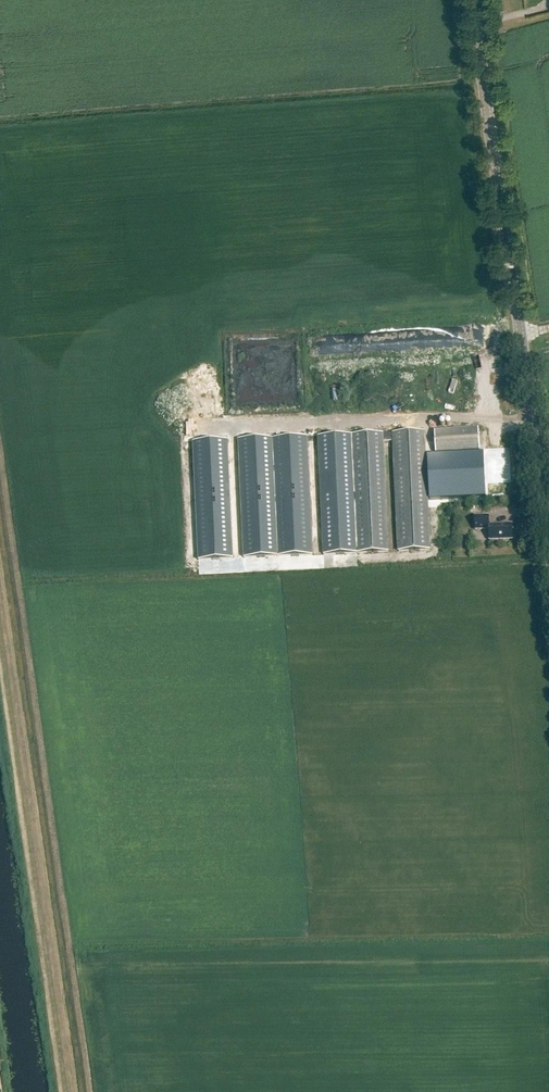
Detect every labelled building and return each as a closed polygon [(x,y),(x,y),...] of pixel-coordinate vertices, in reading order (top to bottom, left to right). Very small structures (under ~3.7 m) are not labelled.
[(478,430),(435,432),(436,454),(480,452),(478,430)] [(430,551),(424,433),(352,436),(357,554),(388,553),(383,443),(394,442),(399,552),(430,551)] [(352,436),(319,438),(325,555),(357,554),(352,436)] [(273,440),(279,558),(313,556),(307,438),(273,440)] [(239,442),(244,559),(279,558),(273,440),(239,442)] [(228,442),(193,444),(199,562),(233,560),(228,442)] [(484,455),(428,457),(430,501),(486,499),(484,455)] [(489,517),(475,518),(476,531),(489,531),(490,541),(513,540),(512,525),(489,526),(489,517)]
